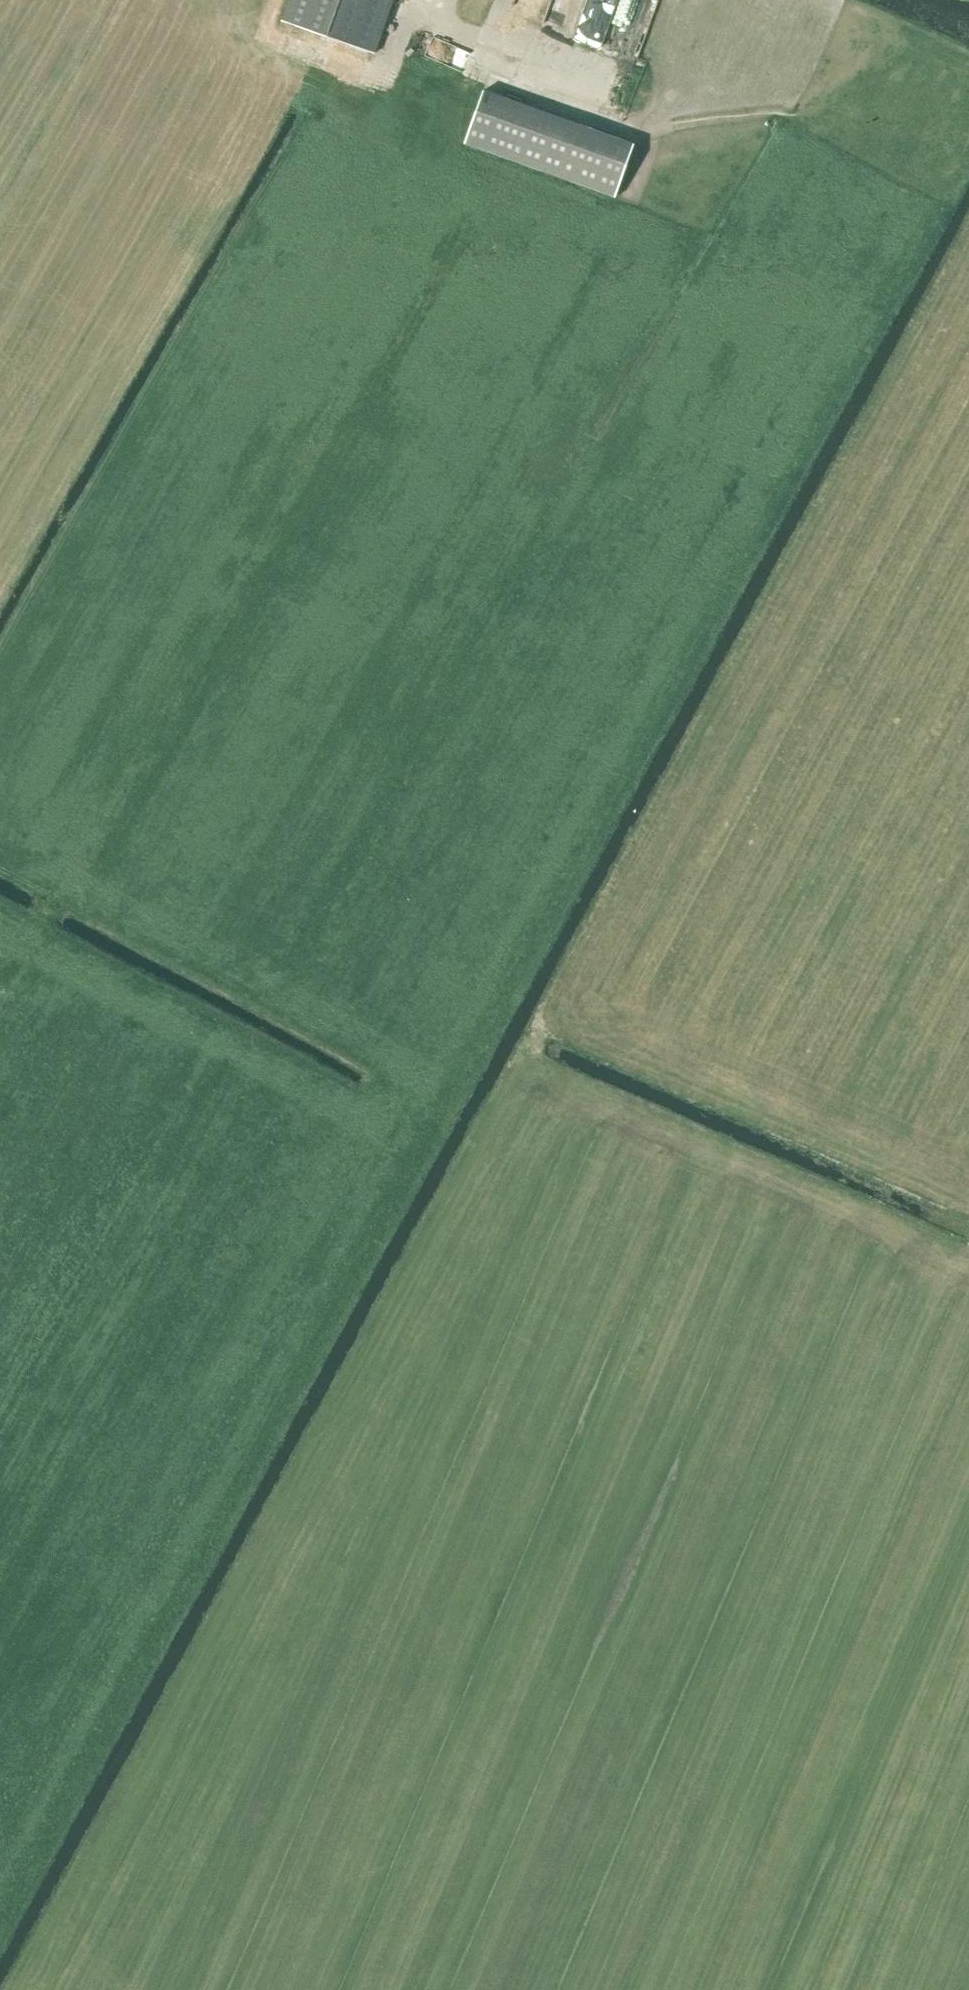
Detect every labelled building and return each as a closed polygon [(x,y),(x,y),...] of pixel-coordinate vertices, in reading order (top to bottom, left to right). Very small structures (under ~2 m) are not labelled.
[(282,20),(374,52),(393,0),(288,0),(282,20)] [(483,86),(463,142),(614,196),(634,140),(483,86)]
